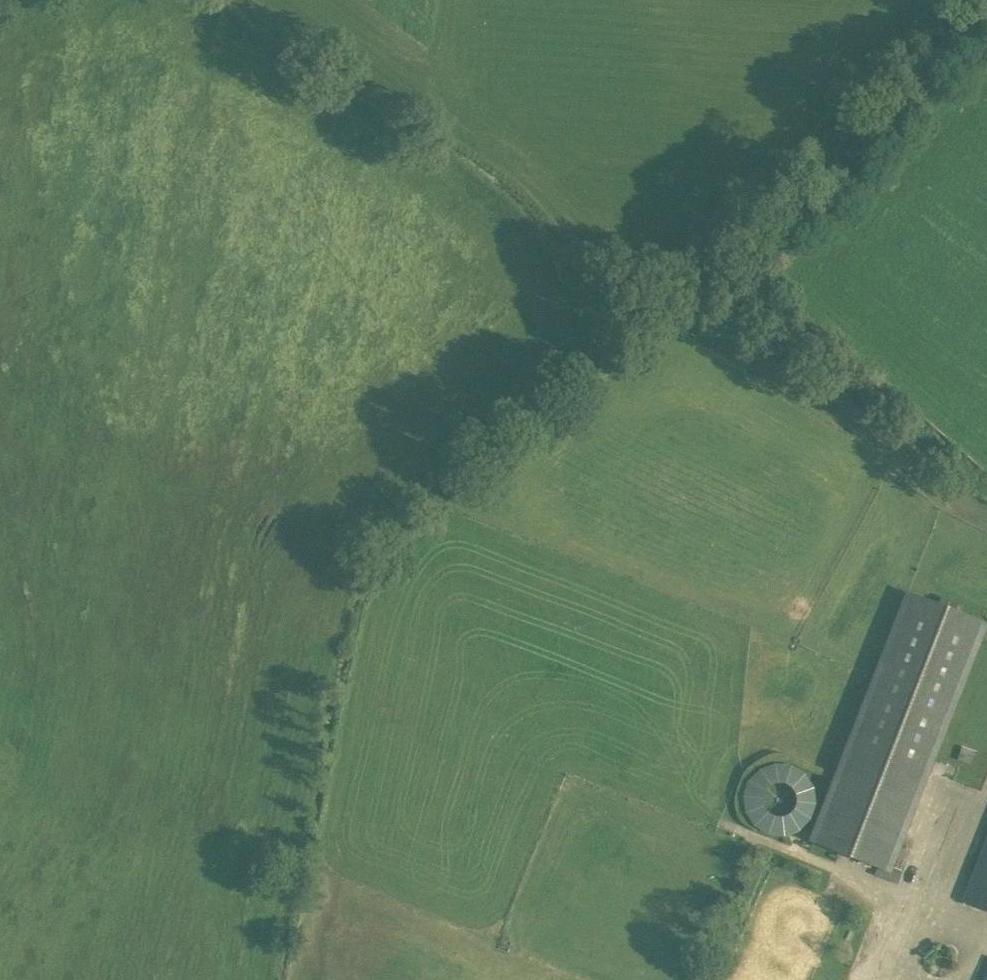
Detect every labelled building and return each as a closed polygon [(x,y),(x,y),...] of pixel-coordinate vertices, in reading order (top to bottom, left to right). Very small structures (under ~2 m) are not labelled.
[(902,872),(893,868),(986,627),(986,624),(905,591),(809,841),(878,869),(875,876),(897,885),(902,872)] [(730,815),(789,843),(817,785),(758,757),(730,815)] [(986,911),(986,838),(963,901),(986,911)]
